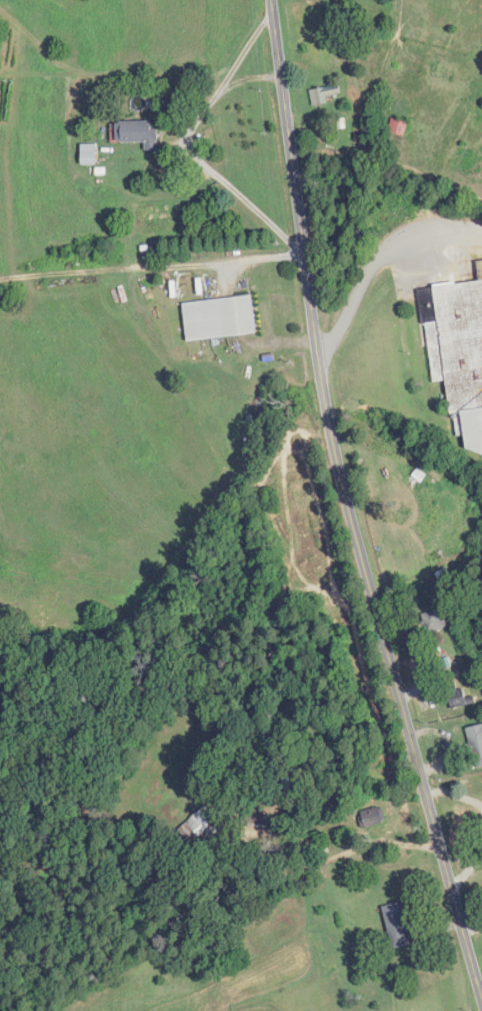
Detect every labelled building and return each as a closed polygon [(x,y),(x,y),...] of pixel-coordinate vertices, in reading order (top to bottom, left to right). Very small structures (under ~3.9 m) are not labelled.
[(311,90),(313,105),(329,102),(328,96),(341,94),(340,85),(311,90)] [(389,133),(406,137),(409,122),(392,118),(389,133)] [(117,143),(147,143),(147,149),(156,149),(156,130),(153,130),(153,122),(117,122),(117,143)] [(97,145),(82,145),(82,165),(97,165),(97,145)] [(478,261),(480,277),(478,281),(433,286),(434,296),(431,307),(426,308),(435,382),(447,381),(451,417),(458,419),(460,436),(465,438),(466,451),(481,456),(481,261),(478,261)] [(188,342),(257,335),(253,296),(184,303),(188,342)] [(443,610),(422,614),(426,633),(447,629),(443,610)] [(447,685),(451,708),(466,705),(461,682),(447,685)] [(476,768),(481,767),(481,725),(468,728),(476,768)] [(186,825),(206,846),(227,826),(207,805),(186,825)] [(385,823),(381,807),(362,813),(366,829),(385,823)] [(414,944),(403,903),(383,908),(394,949),(414,944)]
